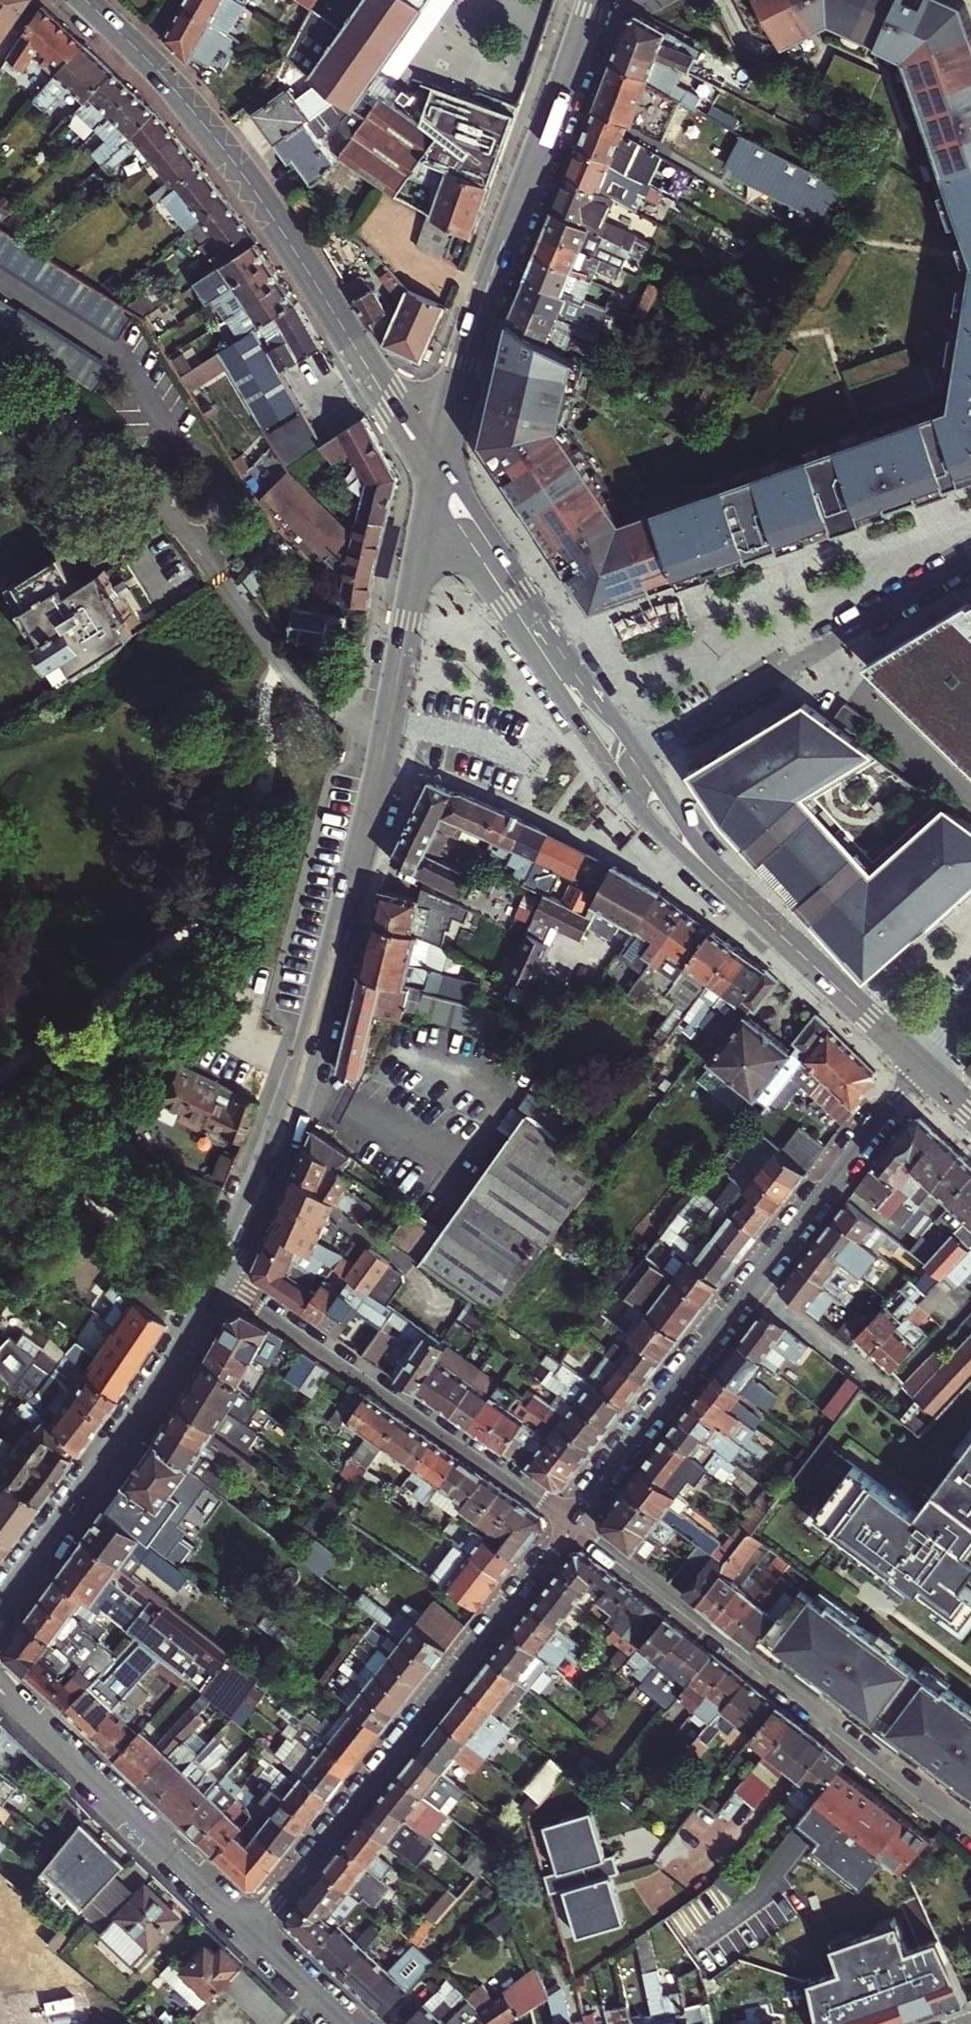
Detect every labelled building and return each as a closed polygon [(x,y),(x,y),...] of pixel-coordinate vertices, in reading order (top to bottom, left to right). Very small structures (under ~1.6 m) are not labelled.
[(32,0),(0,0),(0,42),(32,0)] [(239,42),(244,33),(215,13),(223,0),(186,0),(183,7),(219,28),(230,36),(239,42)] [(215,13),(224,18),(234,0),(223,0),(215,13)] [(355,9),(351,9),(347,14),(350,17),(343,28),(309,7),(292,37),(282,55),(354,108),(430,0),(361,0),(355,9)] [(354,108),(366,117),(383,94),(388,97),(453,0),(430,0),(354,108)] [(784,48),(830,24),(833,26),(836,20),(871,35),(869,41),(891,51),(905,57),(916,88),(922,86),(930,110),(924,112),(946,174),(970,165),(970,18),(966,2),(961,0),(760,0),(784,48)] [(40,49),(61,69),(83,46),(42,6),(0,68),(0,71),(15,82),(40,49)] [(219,28),(183,7),(164,39),(187,61),(190,56),(199,62),(205,54),(212,58),(230,36),(219,28)] [(620,42),(666,59),(686,67),(690,68),(688,76),(695,79),(705,50),(638,14),(629,17),(620,42)] [(686,67),(666,59),(620,42),(612,61),(652,76),(650,81),(661,87),(677,95),(688,76),(690,68),(686,67)] [(65,88),(82,104),(112,74),(83,46),(61,69),(32,99),(44,110),(65,88)] [(836,53),(824,81),(856,95),(870,100),(882,73),(836,53)] [(661,87),(650,81),(652,76),(612,61),(590,119),(624,133),(628,122),(666,137),(681,97),(677,95),(661,87)] [(820,79),(806,73),(804,79),(818,85),(820,79)] [(96,131),(133,94),(112,74),(82,104),(77,109),(96,131)] [(437,77),(423,123),(457,147),(495,162),(525,83),(498,78),(496,88),(437,77)] [(261,115),(277,141),(312,117),(294,91),(261,115)] [(153,114),(133,94),(96,131),(105,141),(98,148),(107,158),(153,114)] [(337,156),(379,184),(391,191),(406,174),(438,189),(445,171),(485,187),(495,162),(457,147),(448,141),(423,123),(401,107),(388,97),(383,94),(366,117),(337,156)] [(870,100),(856,95),(853,102),(866,108),(870,100)] [(173,138),(153,114),(107,158),(115,166),(135,146),(147,160),(173,138)] [(337,156),(312,117),(277,141),(288,159),(296,154),(313,180),(325,170),(337,156)] [(663,156),(624,133),(590,119),(579,147),(667,191),(675,176),(657,166),(663,156)] [(850,187),(743,130),(728,158),(739,164),(736,169),(818,213),(821,208),(834,214),(850,187)] [(173,138),(147,160),(166,183),(146,197),(151,205),(159,200),(199,171),(173,138)] [(579,147),(568,177),(616,198),(622,185),(660,203),(667,191),(579,147)] [(946,174),(947,176),(962,222),(969,242),(970,247),(970,165),(946,174)] [(223,201),(199,171),(159,200),(183,231),(187,228),(223,201)] [(445,171),(438,189),(427,214),(452,226),(467,234),(485,187),(445,171)] [(947,176),(937,180),(953,226),(962,222),(947,176)] [(633,249),(637,239),(605,223),(616,198),(568,177),(555,208),(588,225),(602,235),(633,249)] [(257,243),(223,201),(187,228),(218,267),(257,243)] [(555,208),(546,232),(625,265),(630,253),(643,260),(649,245),(637,239),(633,249),(602,235),(588,225),(555,208)] [(441,254),(452,226),(427,214),(420,210),(408,241),(441,254)] [(117,333),(132,310),(0,227),(0,259),(117,333)] [(546,232),(537,254),(615,287),(625,265),(546,232)] [(960,245),(964,258),(970,255),(970,247),(969,242),(960,245)] [(271,263),(257,243),(218,267),(204,277),(217,297),(271,263)] [(615,287),(537,254),(528,278),(586,301),(588,298),(592,288),(614,297),(609,307),(617,310),(625,291),(615,287)] [(284,282),(271,263),(217,297),(209,302),(212,307),(221,301),(230,316),(284,282)] [(359,278),(346,286),(366,317),(381,339),(423,360),(444,306),(409,289),(383,264),(379,268),(382,272),(381,275),(405,295),(396,313),(383,307),(370,286),(366,288),(359,278)] [(586,301),(528,278),(521,295),(562,315),(562,313),(579,321),(600,331),(609,307),(588,298),(586,301)] [(298,303),(284,282),(230,316),(223,320),(235,340),(254,329),(298,303)] [(962,284),(958,309),(968,311),(970,289),(970,286),(962,284)] [(968,311),(965,326),(963,343),(960,359),(959,366),(957,378),(954,396),(938,402),(966,481),(970,479),(970,289),(968,311)] [(619,310),(626,312),(634,295),(625,291),(617,310),(619,310)] [(562,315),(521,295),(510,321),(566,352),(574,333),(579,321),(562,313),(562,315)] [(0,297),(0,339),(5,331),(96,389),(110,366),(0,297)] [(323,345),(298,303),(254,329),(280,369),(323,345)] [(617,310),(609,307),(600,331),(609,335),(619,310),(617,310)] [(673,554),(659,516),(626,526),(566,433),(580,361),(566,352),(510,321),(485,446),(596,612),(682,583),(681,579),(673,554)] [(579,321),(574,333),(594,343),(600,331),(579,321)] [(965,326),(956,324),(953,341),(963,343),(965,326)] [(280,369),(254,329),(235,340),(214,353),(272,443),(287,467),(321,445),(324,443),(280,369)] [(963,343),(953,341),(950,358),(960,359),(963,343)] [(784,348),(752,404),(764,411),(797,356),(784,348)] [(959,366),(949,364),(947,376),(957,378),(959,366)] [(711,376),(708,382),(724,390),(727,385),(711,376)] [(864,427),(654,501),(659,516),(673,554),(681,579),(710,570),(716,568),(725,564),(750,555),(807,536),(824,530),(891,507),(922,496),(951,486),(966,481),(938,402),(928,405),(864,427)] [(365,416),(324,443),(321,445),(329,457),(331,462),(354,448),(364,466),(358,470),(372,479),(394,466),(365,416)] [(259,500),(274,519),(280,526),(368,611),(388,518),(364,513),(349,504),(334,494),(326,505),(298,479),(291,472),(287,467),(272,443),(243,473),(259,500)] [(321,445),(287,467),(291,472),(298,479),(329,457),(321,445)] [(372,479),(358,470),(349,485),(359,491),(349,504),(364,513),(388,518),(399,475),(394,466),(372,479)] [(951,486),(922,496),(923,499),(953,489),(951,486)] [(807,536),(781,545),(783,548),(892,510),(891,507),(824,530),(807,536)] [(30,600),(20,606),(40,637),(37,638),(52,662),(56,659),(65,673),(77,665),(80,669),(121,643),(119,639),(133,630),(123,615),(131,611),(120,593),(114,584),(103,567),(81,581),(62,552),(19,579),(17,580),(30,600)] [(750,555),(725,564),(726,568),(752,559),(750,555)] [(710,570),(681,579),(682,583),(711,573),(710,570)] [(17,580),(19,579),(16,576),(7,582),(13,592),(8,594),(17,608),(20,606),(30,600),(17,580)] [(124,577),(114,584),(120,593),(130,586),(124,577)] [(311,597),(310,603),(295,600),(288,632),(339,643),(346,611),(327,607),(328,601),(311,597)] [(970,766),(970,602),(867,665),(941,736),(970,766)] [(689,771),(731,830),(829,937),(867,970),(942,927),(970,899),(970,825),(947,808),(947,809),(868,751),(869,750),(804,702),(689,771)] [(846,703),(835,718),(854,732),(865,717),(846,703)] [(454,792),(433,781),(397,858),(464,894),(475,876),(442,858),(454,833),(438,827),(454,792)] [(464,793),(454,792),(438,827),(454,833),(464,838),(468,827),(480,832),(490,836),(502,810),(464,793)] [(510,859),(529,822),(502,810),(490,836),(497,839),(492,850),(510,859)] [(529,880),(551,832),(529,822),(510,859),(521,865),(516,874),(529,880)] [(480,832),(468,827),(464,838),(473,842),(475,843),(480,832)] [(529,880),(550,891),(563,898),(588,910),(617,865),(551,832),(529,880)] [(477,854),(481,845),(475,843),(473,842),(469,851),(477,854)] [(490,855),(492,850),(481,845),(477,854),(483,858),(486,853),(490,855)] [(550,891),(529,935),(510,974),(537,981),(556,942),(553,941),(561,923),(587,936),(595,925),(613,938),(624,921),(636,929),(661,890),(617,865),(588,910),(563,898),(550,891)] [(423,898),(383,890),(375,925),(419,935),(424,936),(443,946),(447,930),(451,931),(454,917),(467,922),(473,910),(426,889),(423,898)] [(661,890),(636,929),(628,942),(640,950),(625,971),(638,980),(688,910),(661,890)] [(529,922),(536,906),(522,899),(514,916),(529,922)] [(688,910),(638,980),(652,990),(667,969),(678,978),(714,929),(688,910)] [(375,925),(363,977),(477,1005),(482,981),(455,975),(450,970),(440,967),(439,971),(412,964),(419,935),(375,925)] [(707,989),(737,946),(714,929),(678,978),(668,992),(691,1009),(707,989)] [(751,957),(737,946),(707,989),(711,993),(689,1023),(694,1027),(697,1029),(709,1013),(718,1001),(751,957)] [(751,957),(718,1001),(726,1007),(732,999),(738,1004),(766,969),(751,957)] [(761,1099),(743,1122),(749,1127),(769,1103),(829,1026),(816,1014),(794,1042),(798,1044),(794,1049),(748,1012),(752,1007),(755,1009),(779,979),(766,969),(738,1004),(702,1050),(713,1060),(699,1077),(742,1112),(756,1095),(761,1099)] [(364,1076),(371,1048),(379,1018),(403,1024),(406,1009),(422,1013),(420,1019),(491,1037),(500,1039),(507,1012),(477,1005),(363,977),(341,1071),(364,1076)] [(652,990),(638,980),(627,996),(641,1006),(652,990)] [(711,993),(707,989),(691,1009),(684,1020),(689,1023),(711,993)] [(717,1019),(726,1007),(718,1001),(709,1013),(717,1019)] [(797,1083),(846,1122),(878,1080),(878,1071),(829,1026),(769,1103),(776,1108),(797,1083)] [(209,1079),(213,1072),(178,1055),(175,1063),(209,1079)] [(166,1082),(175,1063),(166,1058),(156,1078),(166,1082)] [(261,1094),(213,1072),(209,1079),(175,1063),(166,1082),(161,1092),(244,1136),(261,1094)] [(493,1311),(602,1174),(543,1123),(528,1115),(445,1230),(416,1208),(392,1240),(493,1311)] [(889,1179),(873,1167),(858,1187),(881,1206),(941,1133),(924,1116),(912,1117),(879,1160),(895,1172),(889,1179)] [(802,1127),(793,1138),(818,1158),(827,1147),(802,1127)] [(344,1169),(355,1154),(316,1129),(297,1174),(337,1202),(364,1221),(376,1204),(358,1192),(365,1183),(344,1169)] [(762,1132),(752,1146),(799,1183),(809,1170),(784,1149),(762,1132)] [(961,1152),(941,1133),(881,1206),(904,1225),(921,1203),(925,1206),(929,1201),(925,1198),(961,1152)] [(818,1158),(793,1138),(784,1149),(809,1170),(818,1158)] [(799,1183),(752,1146),(741,1160),(788,1198),(799,1183)] [(921,1203),(904,1225),(920,1237),(970,1176),(970,1161),(961,1152),(925,1198),(929,1201),(925,1206),(921,1203)] [(730,1172),(736,1176),(751,1189),(778,1210),(788,1198),(741,1160),(740,1160),(730,1172)] [(319,1241),(337,1202),(297,1174),(274,1223),(329,1261),(337,1267),(340,1270),(347,1259),(348,1257),(319,1241)] [(778,1210),(751,1189),(736,1176),(717,1200),(732,1212),(760,1234),(778,1210)] [(920,1237),(930,1245),(934,1249),(940,1249),(953,1233),(970,1211),(970,1176),(920,1237)] [(701,1206),(709,1213),(723,1224),(714,1236),(741,1258),(760,1234),(732,1212),(717,1200),(711,1195),(707,1192),(702,1187),(683,1210),(692,1217),(701,1206)] [(903,1242),(849,1199),(835,1216),(874,1248),(877,1250),(884,1241),(896,1251),(903,1242)] [(741,1258),(714,1236),(702,1249),(680,1231),(692,1217),(683,1210),(664,1234),(722,1284),(741,1258)] [(953,1233),(970,1248),(970,1211),(953,1233)] [(874,1248),(835,1216),(818,1239),(843,1259),(856,1270),(874,1248)] [(274,1223),(266,1241),(317,1278),(329,1261),(274,1223)] [(930,1245),(920,1255),(929,1262),(945,1275),(970,1248),(953,1233),(940,1249),(934,1249),(930,1245)] [(672,1256),(663,1266),(707,1303),(722,1284),(664,1234),(657,1243),(672,1256)] [(843,1259),(818,1239),(799,1264),(837,1293),(847,1301),(855,1289),(846,1283),(856,1270),(843,1259)] [(258,1280),(305,1311),(319,1292),(311,1286),(317,1278),(266,1241),(254,1266),(258,1280)] [(354,1279),(371,1291),(389,1304),(409,1276),(389,1262),(390,1260),(370,1246),(356,1266),(349,1276),(354,1279)] [(945,1275),(930,1292),(921,1301),(934,1313),(942,1322),(958,1305),(947,1295),(970,1270),(970,1248),(945,1275)] [(641,1302),(647,1307),(681,1336),(707,1303),(663,1266),(649,1253),(622,1286),(641,1302)] [(356,1266),(347,1259),(340,1270),(349,1276),(356,1266)] [(925,1274),(918,1283),(930,1292),(945,1275),(929,1262),(922,1271),(925,1274)] [(150,1281),(125,1263),(118,1273),(119,1273),(135,1291),(168,1313),(174,1300),(150,1281)] [(837,1293),(799,1264),(781,1287),(819,1317),(837,1293)] [(323,1323),(354,1279),(349,1276),(340,1270),(337,1267),(333,1274),(329,1279),(319,1292),(305,1311),(323,1323)] [(119,1273),(118,1273),(117,1275),(109,1286),(124,1296),(110,1315),(118,1319),(149,1341),(168,1313),(135,1291),(119,1273)] [(856,1336),(873,1351),(921,1301),(930,1292),(918,1283),(912,1277),(871,1319),(856,1336)] [(359,1306),(371,1291),(354,1279),(323,1323),(338,1334),(359,1306)] [(389,1304),(371,1291),(359,1306),(387,1326),(388,1324),(398,1310),(389,1304)] [(617,1319),(639,1336),(666,1357),(681,1336),(647,1307),(637,1320),(631,1315),(611,1300),(604,1309),(617,1319)] [(921,1301),(873,1351),(893,1370),(925,1337),(927,1339),(931,1334),(922,1326),(934,1313),(921,1301)] [(647,1307),(641,1302),(631,1315),(637,1320),(647,1307)] [(812,1344),(765,1307),(738,1343),(764,1363),(770,1368),(775,1371),(789,1354),(798,1361),(812,1344)] [(604,1309),(595,1321),(608,1331),(617,1319),(604,1309)] [(850,1341),(856,1336),(871,1319),(857,1309),(839,1333),(850,1341)] [(418,1338),(393,1373),(417,1390),(449,1346),(442,1341),(398,1310),(388,1324),(397,1331),(401,1326),(418,1338)] [(222,1338),(266,1364),(273,1351),(276,1352),(285,1337),(245,1314),(230,1318),(222,1338)] [(904,1382),(913,1392),(970,1332),(970,1314),(904,1382)] [(80,1341),(75,1349),(90,1361),(87,1364),(117,1388),(149,1341),(118,1319),(107,1335),(102,1332),(94,1344),(99,1347),(96,1352),(80,1341)] [(16,1340),(0,1324),(0,1370),(23,1392),(77,1446),(102,1409),(16,1340)] [(90,1361),(75,1349),(69,1343),(51,1328),(41,1343),(22,1331),(16,1340),(102,1409),(117,1388),(87,1364),(90,1361)] [(367,1354),(381,1364),(399,1339),(385,1329),(367,1354)] [(913,1392),(939,1413),(970,1379),(970,1332),(913,1392)] [(629,1348),(619,1360),(647,1381),(666,1357),(639,1336),(629,1348)] [(266,1364),(222,1338),(206,1362),(231,1378),(254,1398),(264,1380),(258,1376),(266,1364)] [(611,1354),(619,1360),(629,1348),(621,1341),(614,1350),(611,1354)] [(753,1378),(764,1363),(738,1343),(715,1372),(743,1392),(753,1399),(769,1411),(777,1402),(761,1390),(764,1386),(753,1378)] [(584,1351),(576,1344),(564,1360),(572,1366),(584,1351)] [(466,1358),(449,1346),(417,1390),(434,1402),(466,1358)] [(606,1351),(608,1352),(611,1354),(614,1350),(609,1346),(606,1351)] [(320,1361),(307,1352),(288,1378),(302,1387),(320,1361)] [(611,1354),(608,1352),(603,1357),(605,1358),(589,1377),(629,1405),(647,1381),(619,1360),(611,1354)] [(484,1371),(466,1358),(434,1402),(452,1415),(484,1371)] [(560,1391),(562,1393),(611,1427),(629,1405),(589,1377),(572,1366),(564,1360),(555,1372),(567,1381),(560,1391)] [(302,1387),(314,1394),(331,1368),(320,1361),(302,1387)] [(231,1378),(206,1362),(194,1384),(242,1419),(249,1425),(253,1419),(243,1412),(254,1398),(231,1378)] [(775,1371),(770,1368),(765,1374),(783,1387),(788,1381),(775,1371)] [(492,1396),(501,1383),(484,1371),(452,1415),(469,1428),(492,1396)] [(715,1372),(700,1391),(727,1411),(729,1408),(756,1428),(762,1419),(736,1400),(743,1392),(715,1372)] [(864,1386),(852,1376),(825,1410),(837,1419),(864,1386)] [(242,1419),(194,1384),(182,1403),(218,1432),(225,1420),(237,1427),(242,1419)] [(337,1411),(349,1420),(369,1394),(356,1385),(337,1411)] [(727,1411),(700,1391),(692,1402),(729,1432),(746,1445),(749,1447),(762,1458),(769,1450),(756,1440),(752,1437),(755,1433),(758,1429),(756,1428),(729,1408),(727,1411)] [(77,1446),(23,1392),(16,1402),(33,1414),(16,1439),(0,1428),(0,1469),(6,1473),(40,1499),(77,1446)] [(611,1427),(562,1393),(555,1404),(539,1392),(531,1404),(539,1410),(545,1414),(558,1423),(594,1449),(611,1427)] [(939,1413),(913,1392),(904,1401),(930,1422),(939,1413)] [(405,1419),(369,1394),(349,1420),(370,1436),(345,1470),(359,1481),(386,1445),(405,1419)] [(531,1404),(519,1395),(509,1408),(485,1439),(503,1452),(515,1436),(525,1423),(533,1412),(537,1414),(539,1410),(531,1404)] [(485,1439),(509,1408),(492,1396),(469,1428),(485,1439)] [(729,1432),(692,1402),(679,1418),(716,1448),(730,1459),(739,1447),(746,1452),(749,1447),(746,1445),(729,1432)] [(229,1440),(218,1432),(182,1403),(170,1423),(205,1450),(213,1440),(222,1448),(222,1454),(252,1477),(261,1466),(229,1440)] [(545,1414),(539,1410),(537,1414),(542,1418),(545,1414)] [(545,1414),(542,1418),(534,1429),(546,1437),(558,1423),(545,1414)] [(679,1418),(666,1435),(703,1464),(707,1467),(720,1477),(733,1461),(730,1459),(716,1448),(679,1418)] [(405,1419),(386,1445),(417,1468),(437,1441),(405,1419)] [(237,1427),(225,1420),(218,1432),(229,1440),(237,1427)] [(205,1450),(170,1423),(158,1443),(192,1470),(230,1499),(244,1481),(217,1460),(205,1450)] [(521,1441),(526,1444),(537,1452),(572,1477),(583,1463),(546,1437),(534,1429),(525,1423),(515,1436),(521,1441)] [(558,1423),(546,1437),(583,1463),(594,1449),(558,1423)] [(953,1446),(960,1451),(970,1436),(970,1423),(953,1446)] [(666,1435),(642,1466),(677,1494),(691,1476),(697,1481),(707,1467),(703,1464),(666,1435)] [(503,1452),(510,1457),(521,1441),(515,1436),(503,1452)] [(915,1511),(908,1505),(889,1491),(832,1448),(814,1473),(819,1477),(828,1464),(842,1475),(818,1507),(815,1512),(856,1542),(851,1549),(886,1575),(887,1575),(892,1569),(910,1583),(935,1601),(962,1621),(970,1608),(970,1589),(962,1582),(970,1569),(970,1436),(960,1451),(915,1511)] [(222,1448),(213,1440),(205,1450),(217,1460),(222,1454),(222,1448)] [(437,1441),(417,1468),(412,1475),(424,1484),(416,1493),(431,1504),(436,1498),(463,1460),(437,1441)] [(175,1493),(192,1470),(158,1443),(126,1486),(147,1502),(130,1526),(169,1556),(182,1540),(169,1530),(174,1523),(171,1511),(180,1497),(175,1493)] [(566,1485),(572,1477),(537,1452),(526,1444),(515,1461),(553,1488),(566,1485)] [(463,1510),(468,1504),(488,1477),(463,1460),(436,1498),(449,1507),(460,1515),(463,1510)] [(642,1466),(626,1485),(677,1525),(700,1543),(714,1553),(724,1561),(733,1550),(722,1542),(671,1501),(677,1494),(642,1466)] [(6,1473),(0,1481),(0,1499),(26,1519),(40,1499),(6,1473)] [(395,1499),(407,1482),(400,1478),(392,1490),(375,1477),(371,1482),(395,1499)] [(480,1522),(504,1489),(488,1477),(468,1504),(463,1510),(480,1522)] [(677,1525),(626,1485),(613,1502),(664,1542),(677,1525)] [(912,1499),(893,1485),(889,1491),(908,1505),(912,1499)] [(519,1500),(504,1489),(480,1522),(495,1533),(519,1500)] [(14,1537),(26,1519),(0,1499),(0,1526),(14,1537)] [(543,1516),(519,1500),(495,1533),(508,1542),(502,1550),(517,1561),(544,1527),(543,1516)] [(613,1502),(604,1513),(604,1528),(647,1561),(656,1549),(661,1553),(668,1544),(664,1542),(613,1502)] [(763,1511),(753,1503),(729,1534),(739,1542),(747,1532),(763,1511)] [(856,1542),(815,1512),(818,1507),(814,1503),(805,1515),(851,1549),(856,1542)] [(130,1526),(109,1509),(88,1538),(122,1564),(135,1548),(138,1551),(140,1558),(196,1602),(208,1587),(169,1556),(130,1526)] [(0,1526),(0,1555),(14,1537),(0,1526)] [(446,1534),(457,1542),(505,1576),(517,1561),(502,1550),(492,1542),(487,1539),(481,1534),(475,1530),(472,1528),(468,1534),(470,1536),(467,1540),(450,1529),(446,1534)] [(698,1601),(716,1615),(741,1583),(735,1578),(763,1543),(747,1532),(739,1542),(733,1550),(724,1561),(722,1573),(698,1601)] [(722,1542),(733,1550),(739,1542),(729,1534),(722,1542)] [(319,1537),(302,1557),(324,1574),(340,1554),(319,1537)] [(234,1712),(264,1674),(122,1564),(88,1538),(60,1576),(94,1602),(112,1579),(115,1575),(119,1578),(118,1584),(150,1609),(132,1632),(138,1637),(145,1642),(163,1657),(190,1677),(204,1688),(213,1695),(223,1703),(230,1709),(234,1712)] [(430,1553),(422,1564),(480,1608),(505,1576),(457,1542),(450,1550),(432,1538),(424,1548),(430,1553)] [(575,1551),(561,1569),(588,1590),(593,1582),(606,1566),(585,1551),(575,1551)] [(724,1561),(714,1553),(685,1591),(698,1601),(722,1573),(724,1561)] [(741,1583),(716,1615),(735,1629),(774,1579),(781,1572),(789,1562),(776,1553),(756,1579),(749,1573),(741,1583)] [(605,1592),(600,1599),(617,1613),(635,1590),(606,1566),(593,1582),(605,1592)] [(561,1569),(532,1604),(567,1631),(569,1629),(561,1622),(579,1601),(583,1604),(586,1600),(582,1596),(588,1590),(561,1569)] [(910,1583),(892,1569),(887,1575),(886,1575),(905,1590),(910,1583)] [(774,1579),(735,1629),(754,1644),(764,1632),(794,1594),(786,1588),(792,1580),(781,1572),(774,1579)] [(60,1576),(44,1598),(71,1618),(75,1613),(83,1618),(91,1625),(87,1630),(92,1633),(106,1644),(111,1637),(106,1632),(108,1628),(96,1618),(103,1609),(94,1602),(60,1576)] [(799,1587),(794,1594),(764,1632),(793,1654),(791,1656),(801,1664),(832,1687),(855,1704),(856,1702),(880,1721),(905,1739),(903,1741),(905,1742),(930,1761),(946,1774),(948,1772),(957,1779),(969,1787),(970,1789),(970,1703),(947,1685),(946,1684),(943,1688),(918,1670),(893,1652),(895,1648),(877,1635),(855,1619),(830,1601),(826,1607),(821,1603),(799,1587)] [(635,1590),(617,1613),(604,1630),(611,1635),(609,1637),(625,1649),(632,1640),(641,1647),(667,1615),(635,1590)] [(399,1633),(405,1638),(437,1662),(467,1624),(433,1597),(416,1618),(403,1607),(395,1616),(365,1592),(358,1601),(399,1633)] [(859,1614),(829,1592),(821,1603),(826,1607),(830,1601),(855,1619),(859,1614)] [(27,1620),(54,1641),(59,1635),(66,1640),(70,1636),(81,1625),(87,1630),(91,1625),(83,1618),(75,1613),(71,1618),(44,1598),(27,1620)] [(935,1601),(930,1608),(963,1632),(970,1621),(970,1608),(962,1621),(935,1601)] [(532,1604),(512,1630),(551,1661),(557,1665),(566,1655),(577,1664),(589,1649),(567,1631),(532,1604)] [(648,1675),(685,1629),(667,1615),(641,1647),(633,1657),(641,1664),(634,1673),(643,1680),(648,1675)] [(54,1641),(27,1620),(7,1647),(9,1655),(66,1711),(120,1655),(106,1644),(92,1633),(82,1645),(70,1636),(66,1640),(59,1635),(54,1641)] [(900,1642),(883,1628),(877,1635),(895,1648),(900,1642)] [(377,1642),(382,1637),(372,1629),(368,1635),(377,1642)] [(714,1652),(685,1629),(648,1675),(676,1698),(682,1693),(714,1652)] [(551,1661),(512,1630),(491,1656),(519,1678),(530,1687),(551,1661)] [(793,1654),(764,1632),(754,1644),(783,1666),(791,1656),(793,1654)] [(390,1643),(387,1641),(383,1646),(392,1654),(405,1638),(399,1633),(390,1643)] [(66,1711),(92,1736),(126,1699),(107,1681),(145,1642),(138,1637),(120,1655),(66,1711)] [(382,1637),(377,1642),(382,1646),(383,1646),(387,1641),(382,1637)] [(437,1662),(405,1638),(392,1654),(424,1680),(437,1662)] [(633,1657),(641,1647),(632,1640),(625,1649),(622,1653),(632,1660),(633,1657)] [(369,1662),(379,1671),(411,1696),(424,1680),(392,1654),(383,1646),(382,1646),(369,1662)] [(354,1651),(351,1656),(359,1662),(363,1657),(354,1651)] [(697,1705),(731,1665),(714,1652),(682,1693),(697,1705)] [(466,1688),(505,1720),(508,1716),(524,1696),(512,1687),(519,1678),(491,1656),(466,1688)] [(183,1685),(190,1677),(163,1657),(156,1665),(183,1685)] [(925,1661),(918,1670),(943,1688),(946,1684),(947,1685),(951,1680),(925,1661)] [(346,1662),(342,1666),(351,1673),(357,1678),(360,1673),(346,1662)] [(369,1662),(360,1673),(357,1678),(367,1686),(379,1671),(369,1662)] [(832,1687),(801,1664),(797,1669),(901,1747),(905,1742),(903,1741),(905,1739),(880,1721),(856,1702),(855,1704),(832,1687)] [(712,1719),(746,1677),(731,1665),(697,1705),(712,1719)] [(351,1673),(342,1666),(338,1671),(346,1678),(351,1673)] [(411,1696),(379,1671),(367,1686),(398,1711),(411,1696)] [(348,1689),(334,1677),(329,1683),(344,1695),(348,1689)] [(778,1702),(746,1677),(712,1719),(679,1759),(691,1769),(711,1745),(708,1743),(721,1727),(729,1734),(739,1721),(754,1733),(778,1702)] [(357,1678),(348,1689),(344,1695),(354,1703),(367,1686),(357,1678)] [(512,1687),(524,1696),(531,1687),(530,1687),(519,1678),(512,1687)] [(139,1683),(128,1696),(139,1707),(151,1694),(139,1683)] [(398,1711),(367,1686),(354,1703),(385,1728),(398,1711)] [(117,1761),(140,1782),(166,1753),(169,1755),(185,1738),(195,1727),(200,1721),(195,1717),(213,1695),(204,1688),(156,1746),(142,1734),(117,1761)] [(466,1688),(441,1719),(487,1756),(511,1725),(505,1720),(466,1688)] [(195,1717),(200,1721),(203,1717),(207,1721),(223,1703),(213,1695),(195,1717)] [(117,1761),(142,1734),(153,1721),(149,1717),(138,1729),(133,1724),(144,1712),(139,1707),(128,1696),(126,1699),(92,1736),(117,1761)] [(754,1733),(751,1736),(769,1750),(796,1717),(778,1702),(754,1733)] [(354,1703),(334,1728),(327,1737),(359,1762),(385,1728),(354,1703)] [(234,1712),(230,1709),(224,1716),(228,1719),(234,1712)] [(310,1709),(303,1718),(318,1729),(325,1721),(310,1709)] [(514,1714),(511,1719),(515,1722),(519,1718),(514,1714)] [(327,1736),(318,1729),(303,1718),(300,1715),(286,1732),(292,1737),(296,1741),(299,1737),(348,1775),(359,1762),(327,1737),(327,1736)] [(515,1722),(511,1719),(508,1716),(505,1720),(512,1726),(515,1722)] [(796,1717),(769,1750),(720,1810),(729,1816),(743,1798),(755,1807),(778,1777),(787,1766),(799,1775),(826,1741),(796,1717)] [(441,1719),(417,1750),(443,1770),(456,1756),(474,1771),(487,1756),(441,1719)] [(334,1728),(325,1721),(318,1729),(327,1736),(327,1737),(334,1728)] [(7,1744),(11,1747),(16,1740),(0,1725),(0,1754),(7,1744)] [(185,1738),(201,1752),(210,1740),(195,1727),(185,1738)] [(296,1741),(292,1737),(278,1753),(278,1754),(299,1770),(307,1776),(332,1796),(348,1775),(299,1737),(296,1741)] [(195,1759),(201,1752),(185,1738),(169,1755),(166,1753),(140,1782),(158,1801),(195,1759)] [(259,1738),(249,1750),(257,1757),(262,1752),(267,1746),(259,1738)] [(788,1789),(809,1805),(840,1766),(847,1758),(826,1741),(799,1775),(790,1786),(788,1789)] [(278,1753),(267,1746),(262,1752),(273,1761),(278,1754),(278,1753)] [(443,1770),(417,1750),(398,1774),(449,1815),(469,1790),(443,1770)] [(257,1757),(267,1765),(274,1771),(278,1765),(273,1761),(262,1752),(257,1757)] [(556,1761),(550,1756),(525,1786),(543,1801),(568,1770),(556,1761)] [(158,1801),(173,1814),(211,1773),(209,1771),(195,1759),(158,1801)] [(946,1774),(930,1761),(925,1766),(964,1795),(969,1787),(957,1779),(948,1772),(946,1774)] [(288,1800),(313,1820),(332,1796),(307,1776),(302,1783),(293,1777),(278,1765),(274,1771),(267,1765),(264,1770),(262,1772),(269,1779),(273,1775),(280,1781),(277,1784),(291,1796),(288,1800)] [(931,1838),(840,1766),(809,1805),(800,1817),(823,1835),(816,1844),(864,1882),(878,1865),(895,1879),(931,1838)] [(299,1770),(293,1777),(302,1783),(307,1776),(299,1770)] [(5,1805),(19,1785),(0,1771),(0,1801),(5,1805)] [(211,1773),(173,1814),(184,1825),(221,1782),(211,1773)] [(221,1782),(236,1796),(243,1786),(238,1783),(228,1774),(221,1782)] [(380,1797),(406,1818),(416,1827),(432,1840),(451,1817),(449,1815),(398,1774),(380,1797)] [(273,1775),(269,1779),(277,1784),(280,1781),(273,1775)] [(238,1783),(243,1786),(247,1780),(243,1777),(238,1783)] [(221,1782),(184,1825),(199,1841),(228,1812),(226,1809),(236,1796),(221,1782)] [(279,1808),(278,1810),(287,1818),(284,1824),(300,1837),(313,1820),(288,1800),(291,1796),(277,1784),(266,1798),(279,1808)] [(60,1791),(48,1807),(49,1808),(63,1793),(60,1791)] [(63,1793),(49,1808),(77,1829),(82,1823),(77,1807),(63,1793)] [(215,1856),(235,1836),(244,1827),(235,1818),(247,1807),(236,1796),(226,1809),(228,1812),(199,1841),(215,1856)] [(400,1825),(406,1818),(380,1797),(362,1820),(388,1840),(400,1850),(412,1835),(411,1833),(400,1825)] [(545,1873),(551,1891),(565,1887),(612,1873),(620,1870),(615,1852),(606,1855),(593,1809),(546,1823),(559,1869),(545,1873)] [(287,1818),(278,1810),(270,1819),(261,1831),(287,1853),(300,1837),(284,1824),(287,1818)] [(416,1827),(406,1818),(400,1825),(411,1833),(416,1827)] [(532,1829),(529,1818),(520,1829),(527,1835),(532,1829)] [(378,1853),(388,1840),(362,1820),(341,1846),(390,1884),(400,1870),(378,1853)] [(98,1838),(82,1823),(77,1829),(62,1848),(41,1874),(53,1885),(48,1890),(63,1904),(68,1899),(80,1909),(83,1906),(90,1898),(113,1874),(120,1866),(94,1842),(98,1838)] [(259,1888),(287,1853),(261,1831),(249,1845),(235,1836),(215,1856),(249,1888),(259,1888)] [(98,1838),(94,1842),(120,1866),(124,1862),(98,1838)] [(456,1845),(449,1853),(479,1878),(491,1864),(483,1858),(478,1863),(456,1845)] [(390,1884),(341,1846),(323,1870),(360,1899),(365,1893),(383,1909),(398,1890),(390,1884)] [(30,1888),(2,1864),(0,1866),(0,1870),(26,1893),(30,1888)] [(323,1870),(297,1902),(318,1919),(329,1907),(338,1914),(342,1910),(347,1914),(360,1899),(323,1870)] [(612,1873),(565,1887),(579,1935),(626,1921),(612,1873)] [(136,1896),(113,1874),(90,1898),(114,1920),(106,1928),(105,1929),(138,1961),(156,1943),(160,1947),(170,1937),(166,1933),(180,1918),(146,1886),(136,1896)] [(465,1878),(453,1892),(462,1899),(473,1885),(465,1878)] [(83,1906),(106,1928),(114,1920),(90,1898),(83,1906)] [(318,1919),(297,1902),(288,1914),(288,1924),(317,1952),(341,1922),(347,1914),(342,1910),(338,1914),(329,1907),(318,1919)] [(424,1944),(441,1924),(431,1916),(414,1936),(416,1938),(418,1940),(424,1944)] [(505,1941),(522,1927),(512,1916),(495,1930),(505,1941)] [(360,1939),(341,1922),(317,1952),(341,1976),(368,1947),(385,1930),(377,1922),(360,1939)] [(822,2023),(897,2023),(969,1998),(941,1938),(910,1949),(900,1922),(835,1946),(844,1970),(813,1981),(821,2023),(822,2023)] [(691,2005),(688,1992),(677,1995),(681,2010),(672,2012),(651,1926),(636,1937),(648,1988),(655,1986),(657,1993),(650,1995),(653,2007),(657,2023),(694,2023),(691,2005)] [(63,1943),(55,1937),(49,1944),(56,1951),(63,1943)] [(389,1967),(368,1947),(341,1976),(366,2000),(387,1977),(393,1970),(418,1940),(416,1938),(389,1967)] [(366,2000),(381,2014),(402,1992),(438,1957),(424,1944),(418,1940),(393,1970),(387,1977),(366,2000)] [(244,1965),(225,1947),(218,1955),(208,1945),(184,1971),(212,1998),(225,1985),(242,1966),(244,1965)] [(498,1998),(484,1985),(474,1996),(477,1998),(481,2003),(493,2014),(501,2021),(511,2017),(531,2006),(553,1994),(539,1964),(498,1998)] [(234,1993),(251,1975),(242,1966),(225,1985),(234,1993)] [(212,1998),(184,1971),(177,1978),(205,2005),(212,1998)] [(261,1984),(251,1975),(234,1993),(244,2002),(261,1984)] [(406,2023),(433,2023),(459,1997),(462,1999),(469,1992),(452,1975),(406,2023)] [(474,1996),(484,1985),(479,1981),(469,1992),(474,1996)] [(253,2010),(270,1993),(261,1984),(244,2002),(253,2010)] [(587,2019),(573,2023),(563,1986),(553,1994),(561,2023),(588,2023),(587,2019)] [(433,2023),(461,2023),(477,2008),(473,2003),(477,1998),(474,1996),(469,1992),(462,1999),(459,1997),(433,2023)] [(279,2001),(270,1993),(253,2010),(262,2019),(279,2001)] [(473,2003),(477,2008),(481,2003),(477,1998),(473,2003)] [(715,2000),(705,2002),(709,2023),(720,2023),(715,2000)] [(262,2019),(267,2023),(276,2023),(289,2011),(279,2001),(262,2019)] [(694,2023),(709,2023),(705,2002),(691,2005),(694,2023)] [(587,2019),(588,2023),(610,2023),(607,2012),(606,2006),(585,2011),(587,2019)] [(629,2013),(627,2006),(607,2012),(610,2023),(615,2023),(616,2023),(632,2023),(629,2013)] [(653,2007),(629,2013),(632,2023),(657,2023),(653,2007)] [(501,2021),(493,2014),(474,2023),(496,2023),(501,2021)]
